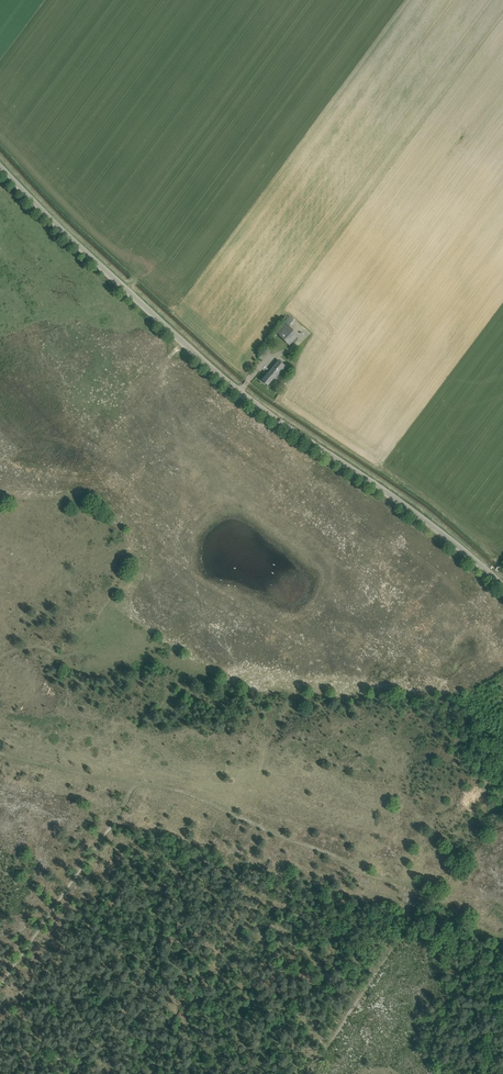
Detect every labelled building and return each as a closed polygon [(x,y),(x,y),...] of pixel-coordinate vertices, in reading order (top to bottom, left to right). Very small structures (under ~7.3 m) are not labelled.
[(298,336),(288,326),(294,321),(289,316),(275,332),(289,345),(298,336)] [(268,385),(269,383),(274,378),(276,380),(287,367),(279,360),(268,373),(265,376),(261,380),(268,385)]
